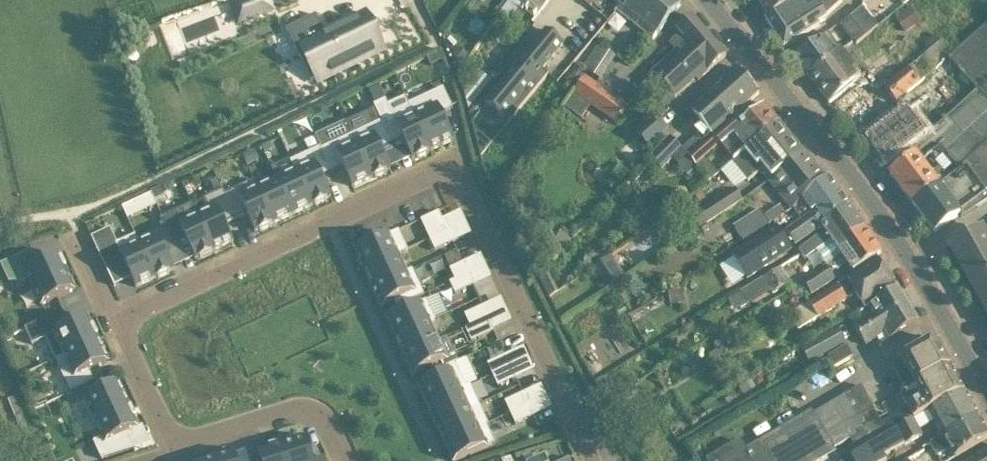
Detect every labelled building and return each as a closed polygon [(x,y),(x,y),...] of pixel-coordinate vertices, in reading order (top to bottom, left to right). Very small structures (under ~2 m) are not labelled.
[(232,5),(239,24),(273,11),(269,0),(243,0),(239,1),(232,5)] [(494,5),(502,11),(508,3),(504,0),(497,0),(494,5)] [(536,23),(542,15),(538,12),(547,0),(510,0),(510,1),(508,3),(502,11),(498,16),(509,24),(521,8),(522,9),(521,12),(532,20),(536,23)] [(620,5),(624,8),(631,0),(614,0),(620,5)] [(678,0),(631,0),(624,8),(620,5),(618,11),(653,39),(682,3),(678,0)] [(769,17),(793,0),(758,0),(769,17)] [(769,17),(766,19),(784,47),(819,25),(818,23),(825,19),(827,17),(826,15),(842,1),(841,0),(793,0),(769,17)] [(840,25),(854,41),(856,44),(878,26),(863,7),(840,25)] [(911,8),(896,19),(906,33),(921,22),(911,8)] [(316,14),(286,29),(300,57),(315,49),(328,77),(383,50),(365,13),(325,33),(316,14)] [(653,75),(646,84),(649,88),(665,106),(696,79),(698,81),(726,55),(709,36),(691,16),(676,29),(680,35),(669,45),(675,52),(651,73),(653,75)] [(914,205),(935,189),(986,141),(986,24),(948,58),(979,92),(934,130),(911,151),(915,156),(890,174),(914,205)] [(516,67),(539,86),(549,74),(543,69),(564,44),(546,30),(516,67)] [(795,57),(808,75),(839,49),(833,40),(834,39),(829,32),(795,57)] [(885,86),(906,114),(930,95),(920,84),(934,72),(933,71),(946,60),(945,59),(952,53),(942,41),(885,86)] [(461,43),(458,47),(468,59),(473,52),(461,43)] [(597,45),(582,68),(599,79),(614,56),(597,45)] [(839,49),(808,75),(829,103),(863,78),(846,57),(841,51),(839,49)] [(516,67),(486,103),(503,117),(512,107),(518,112),(539,86),(516,67)] [(674,159),(678,164),(689,155),(730,119),(759,93),(737,68),(721,83),(723,86),(692,113),(694,116),(692,126),(699,135),(697,137),(696,136),(683,148),(682,150),(669,137),(649,158),(662,170),(674,159)] [(479,71),(464,90),(470,109),(492,82),(479,71)] [(586,76),(574,93),(588,103),(597,109),(608,92),(586,76)] [(379,86),(369,90),(376,104),(386,99),(379,86)] [(410,108),(411,107),(431,150),(454,140),(442,113),(453,108),(444,88),(409,104),(410,108)] [(574,93),(565,107),(579,116),(588,103),(574,93)] [(382,121),(392,143),(403,138),(412,159),(417,157),(417,158),(429,153),(429,152),(431,150),(411,107),(410,108),(394,115),(386,99),(376,104),(374,105),(382,121)] [(720,146),(733,161),(746,151),(779,123),(764,104),(737,126),(730,119),(689,155),(698,167),(710,181),(720,173),(707,158),(708,157),(720,146)] [(667,129),(658,118),(657,117),(637,135),(642,140),(624,156),(634,167),(653,151),(648,146),(667,129)] [(900,158),(911,151),(934,130),(931,127),(926,120),(912,130),(910,127),(899,135),(889,121),(864,140),(883,164),(896,154),(900,158)] [(352,135),(372,178),(375,177),(375,178),(387,172),(386,171),(391,169),(381,148),(392,143),(382,121),(352,135)] [(794,141),(779,123),(746,151),(733,161),(749,180),(762,170),(770,180),(803,151),(794,141)] [(477,130),(475,133),(481,157),(492,143),(477,130)] [(323,152),(332,171),(343,166),(353,187),(372,178),(352,135),(322,149),(323,152)] [(914,205),(932,230),(945,220),(947,223),(986,198),(986,141),(935,189),(914,205)] [(252,151),(243,155),(247,164),(247,165),(259,160),(254,150),(252,151)] [(826,178),(824,177),(809,159),(803,151),(770,180),(775,187),(790,205),(794,209),(826,178)] [(297,172),(312,205),(315,204),(316,205),(327,200),(327,199),(331,197),(321,176),(332,171),(323,152),(313,157),(310,152),(291,161),(296,172),(297,172)] [(688,176),(698,167),(689,155),(678,164),(688,176)] [(277,181),(293,214),(312,205),(297,172),(296,172),(277,181)] [(801,221),(786,232),(795,245),(811,233),(821,226),(821,227),(849,206),(840,194),(828,176),(826,178),(794,209),(794,210),(802,221),(801,221)] [(218,179),(210,183),(214,193),(223,189),(218,179)] [(259,189),(274,223),(293,214),(277,181),(259,189)] [(167,184),(161,187),(164,193),(170,190),(167,184)] [(161,187),(152,192),(156,199),(165,195),(164,193),(161,187)] [(693,216),(700,228),(744,200),(736,188),(693,216)] [(274,223),(259,189),(240,198),(255,232),(260,230),(260,231),(272,226),(271,224),(274,223)] [(769,224),(774,221),(786,214),(781,205),(765,215),(761,209),(734,225),(744,241),(770,225),(769,224)] [(849,206),(821,227),(823,230),(799,250),(802,255),(805,259),(817,251),(832,240),(841,254),(867,232),(854,213),(849,206)] [(218,208),(199,217),(215,251),(234,242),(218,208)] [(180,225),(182,224),(176,211),(163,217),(167,226),(175,244),(186,239),(180,226),(180,225)] [(136,287),(155,278),(140,244),(136,235),(117,243),(114,236),(128,230),(120,212),(87,227),(92,237),(107,270),(124,262),(136,287)] [(421,220),(430,239),(448,231),(439,212),(421,220)] [(212,252),(215,251),(199,217),(180,225),(180,226),(186,239),(196,259),(200,257),(201,259),(212,253),(212,252)] [(158,236),(164,249),(175,244),(167,226),(156,231),(158,236)] [(775,226),(732,255),(749,281),(792,252),(775,226)] [(984,232),(982,229),(949,247),(986,314),(986,230),(984,232)] [(547,247),(558,257),(572,240),(562,230),(547,247)] [(448,231),(430,239),(435,250),(453,242),(448,231)] [(841,254),(842,255),(847,261),(843,264),(851,274),(882,252),(867,232),(841,254)] [(356,251),(365,270),(398,254),(399,255),(408,250),(402,237),(393,241),(390,235),(356,251)] [(174,269),(164,249),(158,236),(140,244),(155,278),(158,277),(158,278),(170,273),(170,271),(174,269)] [(827,265),(842,255),(841,254),(832,240),(817,251),(818,253),(818,258),(822,263),(826,264),(827,265)] [(66,270),(60,255),(39,265),(33,250),(1,264),(9,282),(32,284),(42,305),(76,290),(71,280),(72,279),(68,269),(66,270)] [(398,254),(365,270),(373,288),(407,273),(407,272),(399,255),(398,254)] [(587,271),(597,264),(591,255),(586,258),(585,263),(585,267),(587,271)] [(610,288),(625,277),(612,258),(597,269),(610,288)] [(855,293),(860,301),(892,281),(879,260),(846,280),(803,307),(803,306),(790,314),(799,329),(818,316),(855,293)] [(450,269),(455,280),(468,274),(463,263),(450,269)] [(803,281),(811,294),(835,279),(827,266),(803,281)] [(749,287),(759,302),(791,283),(782,267),(749,287)] [(407,273),(373,288),(382,307),(395,302),(397,307),(424,295),(413,270),(407,272),(407,273)] [(539,276),(550,298),(558,292),(548,271),(539,276)] [(468,274),(455,280),(450,283),(455,294),(473,286),(468,274)] [(853,325),(857,331),(905,301),(892,281),(860,301),(865,308),(869,305),(873,312),(853,325)] [(683,303),(680,289),(669,291),(672,305),(683,303)] [(629,316),(634,323),(665,304),(661,297),(629,316)] [(427,300),(387,319),(396,337),(430,322),(430,323),(436,320),(427,300)] [(905,301),(857,331),(865,344),(885,331),(890,340),(918,322),(905,301)] [(465,315),(470,326),(488,318),(483,307),(465,315)] [(55,360),(99,339),(98,338),(100,338),(95,329),(94,329),(89,319),(61,333),(53,316),(13,335),(20,350),(32,345),(42,366),(55,360)] [(488,318),(470,326),(465,328),(472,342),(494,331),(488,318)] [(430,322),(396,337),(405,356),(439,341),(430,323),(430,322)] [(800,347),(809,364),(847,344),(838,327),(800,347)] [(110,364),(99,339),(55,360),(71,392),(94,381),(90,373),(110,364)] [(935,340),(915,351),(928,376),(949,365),(935,340)] [(439,341),(405,356),(414,375),(448,360),(439,341)] [(829,356),(835,367),(854,357),(847,346),(829,356)] [(720,349),(709,355),(712,359),(723,353),(720,349)] [(891,364),(904,390),(928,376),(915,351),(891,364)] [(488,364),(493,375),(511,367),(506,356),(488,364)] [(432,381),(419,387),(428,406),(467,387),(456,363),(429,375),(432,381)] [(900,392),(910,411),(914,417),(928,410),(928,411),(946,402),(964,392),(949,365),(928,376),(904,390),(900,392)] [(511,367),(493,375),(498,387),(516,378),(511,367)] [(753,380),(740,388),(744,395),(757,388),(753,380)] [(130,409),(119,383),(85,399),(105,441),(95,446),(102,459),(135,449),(128,433),(139,428),(135,418),(136,417),(132,408),(130,409)] [(467,387),(428,406),(437,424),(480,404),(470,385),(467,387)] [(886,434),(861,386),(749,452),(743,443),(738,441),(707,459),(708,460),(821,460),(836,452),(834,449),(851,439),(857,449),(874,440),(886,434)] [(946,402),(928,411),(942,436),(978,415),(964,392),(946,402)] [(25,394),(9,400),(32,460),(48,454),(25,394)] [(505,402),(510,413),(528,405),(523,394),(505,402)] [(480,404),(437,424),(445,443),(486,424),(487,425),(489,424),(480,404)] [(528,405),(510,413),(516,425),(534,416),(528,405)] [(886,434),(874,440),(876,442),(850,456),(851,457),(844,460),(886,460),(884,456),(917,438),(923,435),(914,417),(910,411),(893,420),(897,428),(886,434)] [(942,436),(942,437),(931,444),(938,457),(951,449),(955,456),(972,447),(986,438),(986,431),(978,415),(942,436)] [(445,443),(453,460),(457,460),(495,443),(487,425),(486,424),(445,443)] [(312,459),(306,438),(283,445),(288,460),(326,460),(324,455),(312,459)] [(283,445),(279,446),(279,444),(269,447),(270,449),(259,452),(262,460),(288,460),(283,445)] [(968,460),(986,460),(986,450),(968,460)] [(215,460),(237,460),(234,451),(214,458),(215,460)]
